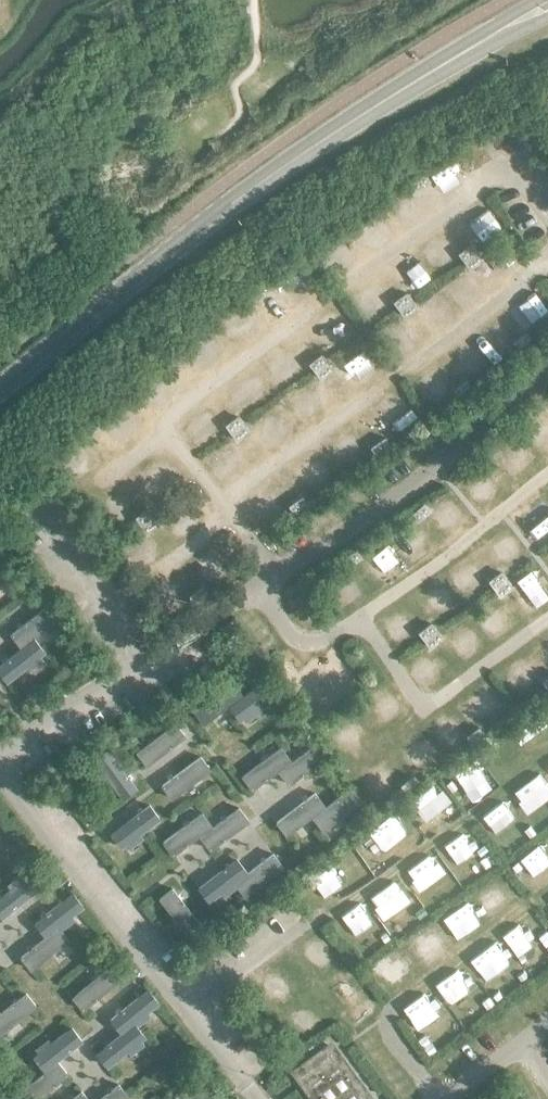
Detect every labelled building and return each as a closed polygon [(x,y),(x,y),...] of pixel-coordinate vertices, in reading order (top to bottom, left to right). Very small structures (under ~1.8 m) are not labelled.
[(425,172),(411,181),(417,190),(431,180),(425,172)] [(352,220),(338,230),(344,239),(358,229),(352,220)] [(458,253),(470,269),(484,258),(472,243),(458,253)] [(265,280),(251,290),(257,298),(271,288),(265,280)] [(393,301),(405,317),(419,307),(407,291),(393,301)] [(528,330),(514,341),(521,349),(534,339),(528,330)] [(178,348),(165,360),(172,367),(185,356),(178,348)] [(309,363),(321,379),(335,368),(322,352),(309,363)] [(467,379),(454,389),(460,397),(473,387),(467,379)] [(225,424),(237,440),(251,430),(239,414),(225,424)] [(94,418),(81,429),(87,436),(101,426),(94,418)] [(384,436),(371,446),(377,454),(390,445),(384,436)] [(295,513),(308,503),(302,495),(289,504),(295,513)] [(424,502),(411,513),(419,521),(431,509),(424,502)] [(348,566),(362,557),(356,548),(343,558),(348,566)] [(9,562),(0,550),(0,569),(9,562)] [(514,586),(502,570),(488,580),(500,596),(514,586)] [(204,585),(189,595),(194,604),(209,594),(204,585)] [(49,602),(9,633),(20,646),(34,636),(60,616),(49,602)] [(418,631),(431,647),(444,637),(432,621),(418,631)] [(0,662),(0,673),(7,682),(46,651),(34,636),(20,646),(0,662)] [(268,674),(243,693),(228,705),(240,720),(280,690),(268,674)] [(204,724),(228,705),(243,693),(233,680),(193,710),(204,724)] [(354,712),(368,703),(362,694),(348,704),(354,712)] [(147,765),(186,735),(176,721),(136,750),(147,765)] [(479,725),(466,735),(472,743),(485,733),(479,725)] [(289,784),(329,754),(318,740),(292,759),(277,770),(289,784)] [(292,759),(281,745),(242,775),(252,789),(277,770),(292,759)] [(123,798),(138,787),(108,747),(93,758),(123,798)] [(201,754),(161,784),(172,798),(211,769),(201,754)] [(414,774),(401,784),(407,792),(420,782),(414,774)] [(312,816),(323,830),(363,799),(352,785),(326,805),(312,816)] [(286,835),(312,816),(326,805),(316,791),(276,822),(286,835)] [(161,818),(150,803),(110,833),(121,848),(161,818)] [(213,825),(199,835),(210,849),(250,820),(240,806),(213,825)] [(173,855),(199,835),(213,825),(202,810),(163,841),(173,855)] [(274,852),(248,871),(234,882),(244,896),(284,866),(274,852)] [(209,902),(234,882),(248,871),(237,856),(197,887),(209,902)] [(41,886),(29,872),(0,895),(0,915),(2,918),(41,886)] [(203,926),(173,886),(159,897),(189,937),(203,926)] [(45,936),(59,925),(84,906),(73,890),(33,921),(45,936)] [(20,956),(31,970),(70,939),(59,925),(45,936),(20,956)] [(71,996),(83,1010),(121,978),(110,965),(71,996)] [(135,1021),(160,1002),(148,987),(109,1018),(121,1033),(135,1021)] [(0,1011),(0,1035),(37,1005),(26,991),(0,1011)] [(121,1033),(96,1052),(108,1067),(147,1036),(135,1021),(121,1033)] [(72,1025),(33,1056),(44,1070),(58,1059),(84,1040),(72,1025)] [(331,1045),(296,1071),(317,1098),(371,1098),(331,1045)] [(44,1070),(19,1090),(26,1098),(37,1098),(69,1073),(58,1059),(44,1070)] [(98,1098),(127,1098),(130,1097),(119,1082),(98,1098)] [(70,1098),(90,1098),(82,1089),(70,1098)]
